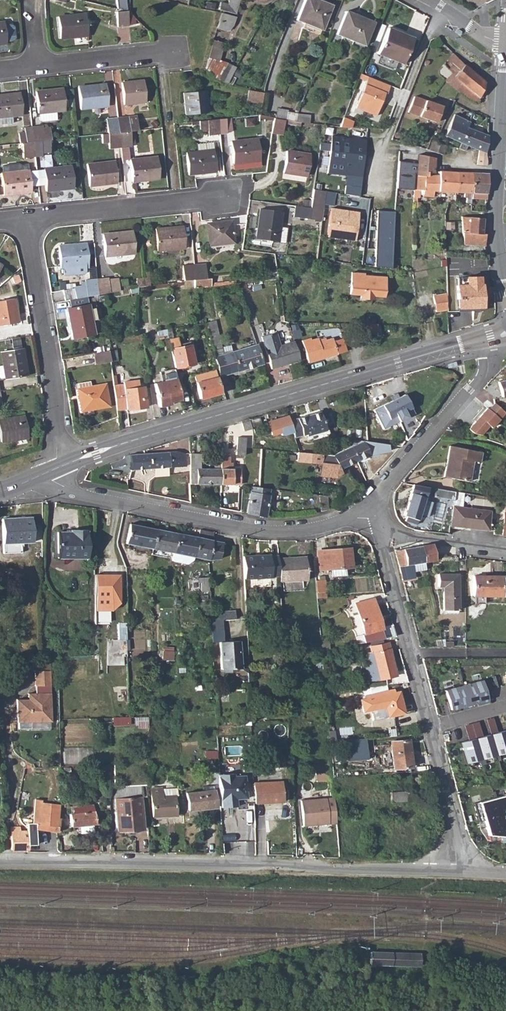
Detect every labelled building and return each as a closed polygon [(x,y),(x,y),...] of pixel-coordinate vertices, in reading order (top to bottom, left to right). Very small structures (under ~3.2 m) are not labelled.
[(117,9),(128,9),(127,0),(117,0),(117,9)] [(220,10),(236,13),(239,0),(229,0),(228,3),(221,2),(220,10)] [(295,24),(320,34),(330,10),(306,0),(305,0),(295,24)] [(126,10),(115,11),(117,27),(127,26),(126,10)] [(221,12),(216,27),(225,30),(229,30),(233,26),(236,18),(221,12)] [(84,14),(57,17),(59,38),(86,35),(84,14)] [(344,16),(334,39),(362,51),(372,28),(344,16)] [(387,34),(376,59),(401,70),(412,44),(387,34)] [(213,40),(208,57),(219,60),(224,43),(213,40)] [(455,56),(453,54),(447,61),(452,66),(449,70),(452,73),(454,75),(454,77),(462,83),(457,89),(459,91),(476,103),(485,82),(455,56)] [(216,75),(215,79),(227,83),(236,67),(227,62),(219,76),(216,75)] [(454,75),(452,73),(446,80),(459,91),(457,89),(462,83),(454,77),(454,75)] [(391,85),(370,78),(360,110),(381,116),(385,104),(383,103),(387,93),(389,93),(391,85)] [(141,79),(119,82),(122,103),(143,101),(141,79)] [(103,84),(77,86),(79,109),(105,106),(103,84)] [(62,88),(35,91),(37,113),(40,112),(41,119),(43,121),(56,119),(55,111),(64,110),(62,88)] [(202,91),(179,93),(181,116),(204,113),(202,91)] [(260,104),(261,93),(246,92),(245,103),(260,104)] [(0,95),(0,116),(22,114),(19,93),(0,95)] [(414,96),(408,112),(436,122),(442,107),(414,96)] [(445,136),(462,143),(467,128),(470,121),(454,115),(445,136)] [(135,116),(116,118),(118,132),(128,131),(137,130),(135,116)] [(116,118),(105,120),(107,134),(118,132),(116,118)] [(229,118),(215,119),(217,135),(225,134),(225,133),(230,132),(229,118)] [(215,119),(195,122),(197,133),(205,133),(205,136),(217,135),(215,119)] [(270,119),(268,134),(279,136),(282,120),(270,119)] [(351,122),(344,119),(341,128),(346,129),(349,129),(351,122)] [(42,127),(31,128),(32,142),(44,141),(48,140),(51,140),(49,128),(43,129),(42,127)] [(17,133),(18,144),(21,143),(32,142),(31,128),(23,129),(23,133),(17,133)] [(462,143),(460,148),(465,150),(467,145),(486,153),(487,135),(467,128),(462,143)] [(128,131),(118,132),(120,148),(130,146),(128,131)] [(107,134),(100,134),(101,144),(107,143),(108,149),(120,148),(118,132),(107,134)] [(332,135),(327,172),(362,177),(367,140),(332,135)] [(255,139),(228,142),(230,163),(247,161),(257,160),(255,139)] [(44,141),(32,142),(34,157),(42,156),(42,154),(49,153),(48,140),(44,141)] [(430,145),(428,150),(442,155),(446,146),(432,140),(430,145)] [(32,142),(21,143),(23,158),(34,157),(32,142)] [(194,153),(183,154),(186,176),(213,173),(210,145),(193,147),(194,153)] [(282,151),(280,172),(304,174),(306,154),(282,151)] [(155,156),(128,159),(130,180),(157,177),(155,156)] [(417,174),(416,175),(426,176),(427,175),(427,172),(433,173),(434,159),(426,157),(418,156),(417,164),(407,163),(407,174),(417,174)] [(114,161),(86,163),(88,185),(116,182),(114,161)] [(2,174),(0,174),(2,195),(30,192),(28,172),(25,172),(25,168),(19,169),(15,166),(2,167),(2,174)] [(70,167),(43,170),(45,190),(73,187),(70,167)] [(415,175),(414,190),(423,190),(423,196),(433,197),(433,191),(454,192),(456,172),(439,171),(439,175),(433,175),(427,175),(426,176),(416,175),(415,175)] [(456,172),(454,192),(462,192),(462,196),(464,197),(464,202),(470,202),(470,198),(470,193),(471,172),(456,172)] [(471,172),(470,193),(486,195),(487,174),(471,172)] [(310,202),(308,214),(320,215),(323,199),(333,201),(334,193),(312,189),(310,202)] [(294,201),(293,212),(308,214),(310,202),(294,201)] [(358,240),(361,210),(331,207),(328,237),(358,240)] [(255,238),(277,241),(279,226),(281,212),(260,209),(255,238)] [(377,211),(374,267),(391,269),(394,212),(377,211)] [(483,219),(461,217),(462,243),(484,245),(485,235),(482,235),(483,219)] [(229,221),(205,223),(207,245),(231,242),(229,221)] [(279,226),(277,241),(284,242),(286,228),(279,226)] [(179,227),(151,229),(154,251),(181,248),(179,227)] [(131,232),(102,235),(103,256),(133,253),(131,232)] [(59,268),(62,268),(85,265),(87,265),(84,243),(57,247),(59,268)] [(202,264),(192,265),(193,280),(204,279),(202,264)] [(85,265),(62,268),(63,275),(85,273),(85,265)] [(192,265),(180,267),(182,282),(193,280),(192,265)] [(351,272),(349,294),(359,295),(359,298),(372,299),(372,296),(382,297),(384,277),(362,275),(363,273),(351,272)] [(455,286),(455,298),(458,297),(459,307),(471,307),(473,307),(474,306),(475,307),(477,307),(481,303),(481,300),(479,300),(480,299),(480,296),(480,285),(478,285),(478,277),(465,277),(465,285),(455,286)] [(465,285),(465,277),(455,278),(455,286),(465,285)] [(107,278),(96,280),(98,294),(118,291),(117,279),(107,280),(107,278)] [(204,279),(193,280),(193,289),(209,287),(208,279),(204,279)] [(96,280),(85,281),(87,296),(98,294),(96,280)] [(193,280),(182,282),(183,291),(193,289),(193,280)] [(73,288),(63,289),(65,300),(75,298),(73,288)] [(435,311),(446,309),(446,293),(432,295),(435,311)] [(473,307),(471,307),(471,308),(479,308),(483,304),(483,296),(480,296),(480,299),(479,300),(481,300),(481,303),(477,307),(475,307),(474,306),(473,307)] [(0,300),(0,325),(18,322),(13,298),(0,300)] [(87,305),(65,308),(71,338),(92,334),(87,305)] [(377,323),(368,323),(368,335),(377,336),(377,323)] [(288,362),(285,343),(278,345),(274,332),(260,336),(269,368),(287,363),(288,362)] [(218,333),(209,335),(212,350),(221,348),(218,333)] [(5,378),(26,374),(19,336),(11,338),(13,349),(1,351),(3,363),(0,364),(0,376),(5,375),(5,378)] [(339,348),(336,338),(333,339),(332,337),(325,339),(324,337),(317,339),(316,337),(309,339),(309,338),(300,340),(307,361),(336,353),(336,349),(339,348)] [(342,337),(336,338),(339,348),(336,349),(336,353),(346,350),(342,337)] [(293,341),(285,343),(288,362),(299,361),(293,341)] [(178,347),(171,349),(175,367),(194,363),(190,344),(178,347)] [(261,363),(255,345),(222,354),(227,373),(261,363)] [(109,349),(93,352),(95,361),(111,358),(109,349)] [(213,370),(193,374),(199,398),(219,393),(213,370)] [(168,401),(167,399),(179,396),(176,378),(154,383),(158,403),(168,401)] [(498,380),(502,396),(505,395),(505,378),(498,380)] [(78,388),(81,409),(109,404),(105,384),(91,386),(90,380),(78,382),(78,388)] [(124,384),(114,386),(117,410),(146,407),(143,387),(139,387),(138,380),(124,382),(124,384)] [(392,417),(402,413),(411,408),(404,394),(382,405),(380,401),(369,406),(375,419),(385,416),(389,425),(394,423),(392,417)] [(488,408),(487,407),(479,415),(481,416),(478,419),(475,419),(469,427),(474,431),(481,433),(489,424),(492,426),(499,418),(505,411),(494,402),(488,408)] [(411,408),(402,413),(406,421),(415,416),(411,408)] [(319,411),(288,420),(291,432),(293,436),(304,433),(305,435),(324,429),(319,411)] [(0,420),(0,438),(1,442),(27,436),(23,415),(0,420)] [(279,432),(281,436),(291,432),(288,420),(286,415),(266,421),(271,434),(279,432)] [(260,417),(249,420),(251,427),(263,423),(261,418),(260,417)] [(248,419),(241,421),(243,430),(251,427),(249,420),(248,419)] [(234,454),(243,455),(244,447),(244,438),(243,437),(235,437),(234,454)] [(363,440),(350,446),(357,461),(368,455),(369,456),(375,454),(375,453),(385,451),(384,443),(363,440)] [(449,444),(443,476),(469,481),(473,460),(478,461),(480,450),(449,444)] [(350,446),(332,454),(335,461),(337,465),(339,469),(357,461),(350,446)] [(192,450),(188,450),(188,484),(219,484),(219,469),(199,468),(199,453),(192,453),(192,450)] [(126,456),(124,457),(124,462),(126,461),(126,460),(130,459),(130,470),(182,466),(182,453),(175,451),(134,453),(126,456)] [(322,454),(305,452),(305,456),(308,457),(309,458),(309,462),(321,463),(321,460),(322,454)] [(124,457),(110,463),(112,467),(124,462),(124,457)] [(337,465),(320,464),(319,476),(334,479),(342,475),(339,469),(337,465)] [(219,469),(219,484),(238,485),(238,470),(237,469),(219,469)] [(412,484),(402,515),(416,520),(426,493),(433,494),(432,497),(443,498),(444,495),(449,496),(449,493),(452,494),(452,490),(427,485),(412,484)] [(251,486),(246,512),(263,516),(269,488),(251,486)] [(327,496),(319,495),(320,511),(328,509),(327,496)] [(453,508),(451,526),(487,530),(489,511),(453,508)] [(30,517),(1,518),(2,543),(32,541),(30,517)] [(416,520),(413,529),(423,531),(426,523),(416,520)] [(125,544),(151,549),(155,529),(129,524),(125,544)] [(176,533),(155,529),(151,549),(150,555),(172,559),(172,553),(176,533)] [(58,532),(58,554),(78,554),(78,558),(88,559),(88,530),(71,530),(71,532),(58,532)] [(176,533),(172,553),(172,559),(172,561),(186,564),(193,559),(193,557),(197,537),(176,533)] [(197,537),(193,557),(209,560),(209,559),(212,540),(197,537)] [(223,542),(212,540),(209,559),(220,558),(223,542)] [(432,544),(420,546),(423,562),(435,560),(432,544)] [(420,546),(394,550),(401,578),(410,576),(409,571),(425,569),(423,562),(420,546)] [(349,548),(317,551),(319,569),(331,568),(331,576),(343,575),(343,567),(350,567),(349,548)] [(277,556),(277,553),(269,554),(269,552),(260,553),(260,555),(257,555),(254,554),(242,555),(243,577),(271,575),(271,574),(279,573),(277,556)] [(304,554),(277,556),(279,573),(279,579),(280,579),(306,577),(304,554)] [(119,575),(94,574),(94,610),(110,611),(119,602),(119,575)] [(457,574),(437,574),(437,587),(442,587),(442,609),(458,609),(457,574)] [(501,575),(473,575),(473,596),(501,596),(501,575)] [(208,578),(200,578),(201,590),(209,590),(208,578)] [(323,580),(314,580),(316,598),(325,597),(323,580)] [(374,598),(356,603),(364,634),(355,636),(356,643),(395,636),(392,624),(382,627),(374,598)] [(235,610),(211,611),(211,619),(224,618),(236,618),(235,610)] [(225,641),(224,618),(211,619),(213,642),(221,641),(225,641)] [(125,629),(116,629),(117,642),(125,643),(125,629)] [(225,641),(221,641),(222,668),(241,667),(239,640),(225,641)] [(383,678),(385,684),(407,682),(404,669),(394,671),(388,643),(370,647),(374,669),(368,671),(370,681),(383,678)] [(35,659),(35,672),(51,672),(51,659),(35,659)] [(128,661),(114,661),(114,686),(123,686),(123,672),(128,672),(128,661)] [(51,672),(35,672),(36,688),(51,688),(51,672)] [(490,699),(484,679),(446,689),(452,710),(490,699)] [(403,713),(399,691),(394,692),(394,689),(364,694),(364,697),(360,698),(362,711),(384,707),(386,716),(403,713)] [(17,701),(17,723),(51,723),(51,695),(36,695),(28,695),(28,701),(17,701)] [(478,721),(467,724),(470,737),(481,734),(478,721)] [(505,729),(461,741),(466,762),(505,752),(505,729)] [(369,757),(366,737),(345,739),(347,759),(369,757)] [(408,740),(390,742),(392,769),(411,767),(408,740)] [(331,778),(330,765),(312,766),(312,772),(317,772),(318,785),(332,784),(331,778)] [(233,773),(218,774),(218,786),(219,807),(245,805),(244,775),(233,775),(233,773)] [(281,781),(252,783),(253,803),(282,802),(281,781)] [(161,788),(150,789),(152,817),(175,816),(173,796),(176,796),(176,789),(161,789),(161,788)] [(412,801),(411,790),(389,792),(390,802),(412,801)] [(213,791),(186,793),(188,810),(215,807),(213,791)] [(481,800),(490,835),(505,836),(505,795),(481,800)] [(141,798),(114,800),(115,832),(123,831),(124,832),(134,832),(134,830),(142,829),(141,798)] [(35,800),(34,813),(39,814),(38,824),(35,824),(35,829),(57,832),(58,820),(57,819),(58,806),(41,803),(41,800),(35,800)] [(335,825),(333,801),(302,803),(304,828),(335,825)] [(74,813),(69,813),(70,825),(79,824),(80,832),(93,831),(93,823),(95,823),(95,811),(94,811),(93,805),(74,807),(74,813)] [(9,833),(2,833),(2,851),(27,850),(27,832),(19,832),(19,828),(9,828),(9,833)] [(110,830),(109,830),(101,830),(101,845),(110,845),(110,830)] [(368,951),(368,964),(417,965),(417,952),(368,951)]
